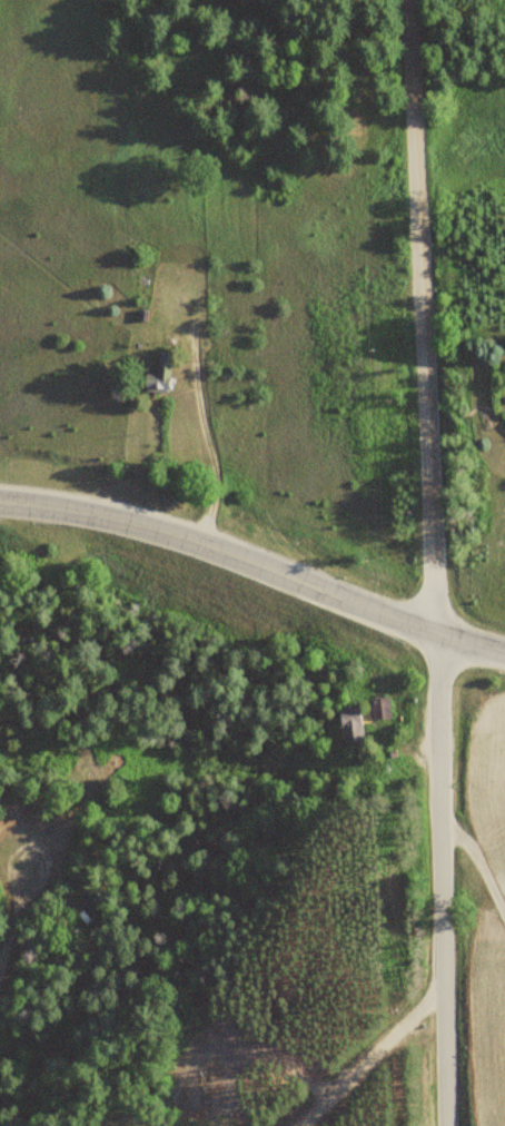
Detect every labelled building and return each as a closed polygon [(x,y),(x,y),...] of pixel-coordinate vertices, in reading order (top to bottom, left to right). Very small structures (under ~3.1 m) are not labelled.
[(137,387),(161,395),(170,370),(156,364),(151,378),(142,374),(137,387)] [(388,719),(387,698),(368,700),(370,721),(388,719)] [(334,708),(334,744),(356,744),(356,708),(334,708)]
